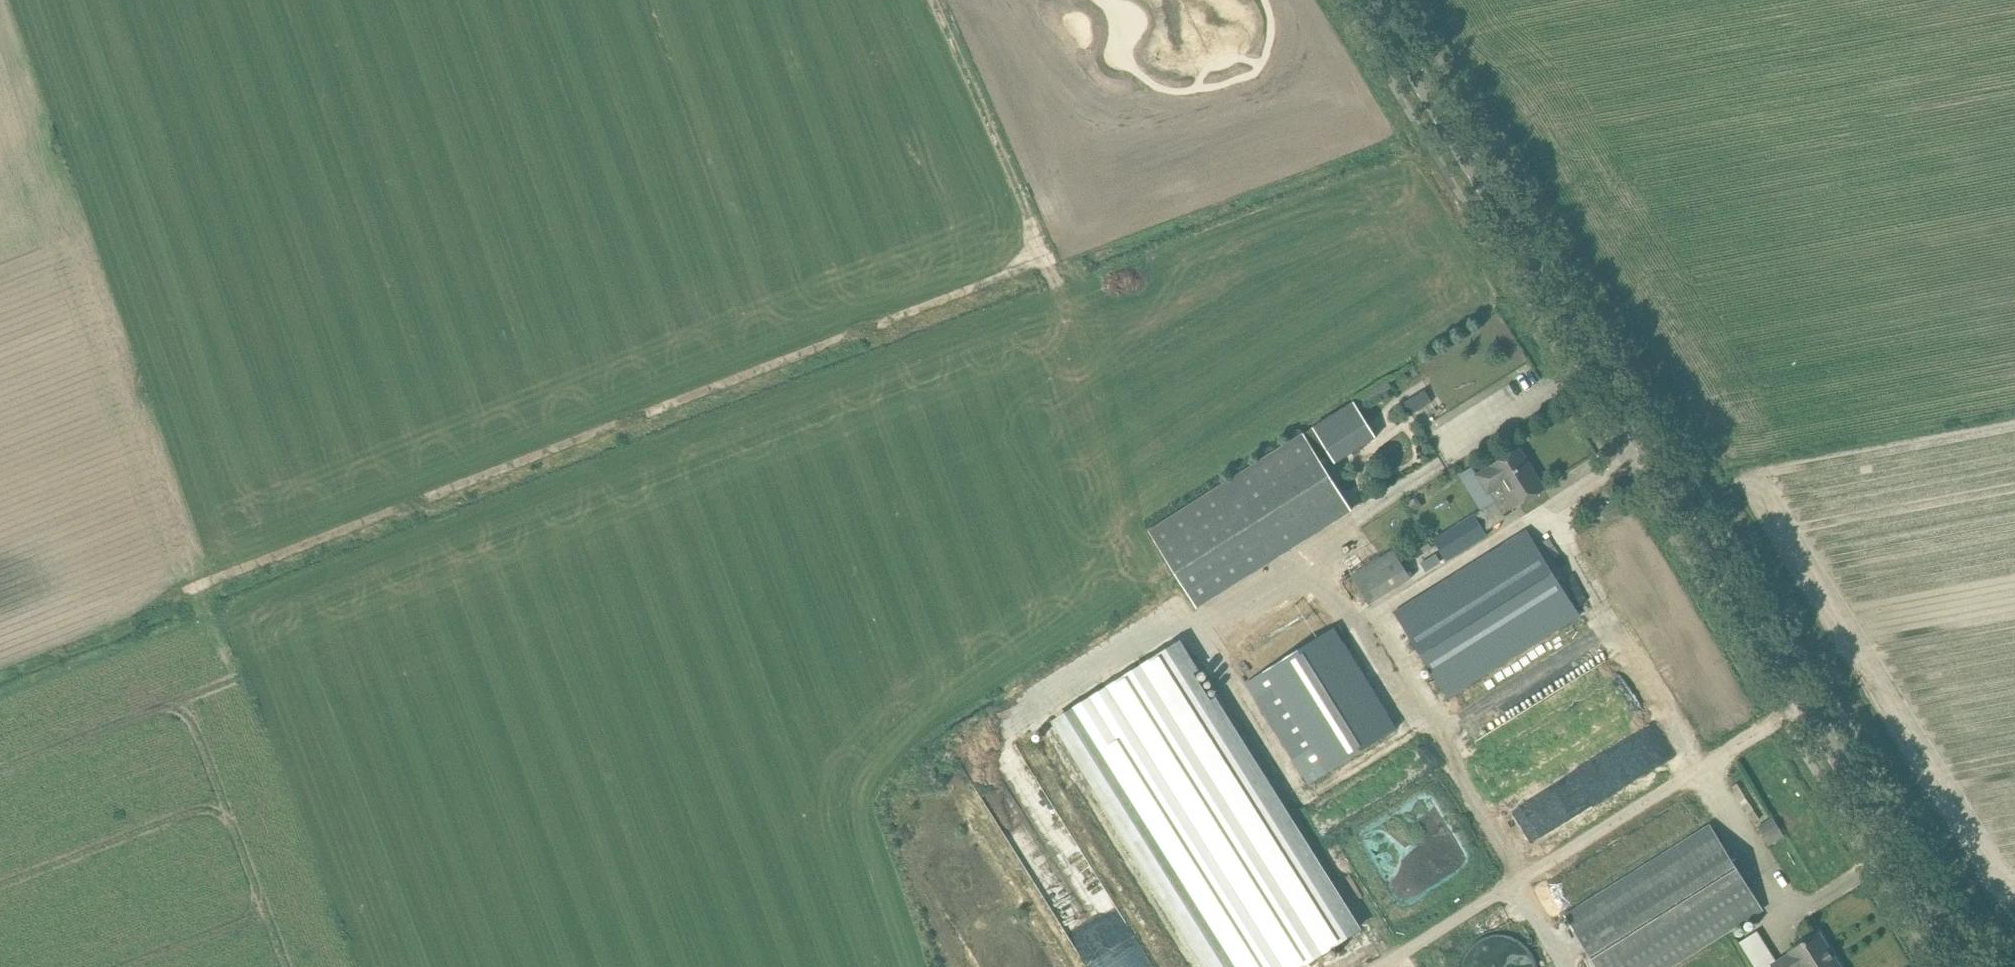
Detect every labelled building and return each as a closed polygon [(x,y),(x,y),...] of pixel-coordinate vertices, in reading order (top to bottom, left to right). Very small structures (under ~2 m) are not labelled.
[(1432,403),(1425,391),(1405,403),(1412,415),(1432,403)] [(1302,432),(1303,433),(1319,459),(1329,453),(1336,463),(1376,437),(1353,400),(1302,432)] [(1303,433),(1148,530),(1195,606),(1350,510),(1319,459),(1303,433)] [(1503,515),(1544,489),(1520,449),(1477,475),(1488,494),(1490,493),(1503,515)] [(1417,498),(1408,503),(1414,512),(1422,507),(1417,498)] [(1475,515),(1434,540),(1446,560),(1487,535),(1475,515)] [(1446,699),(1563,626),(1580,615),(1527,530),(1393,614),(1446,699)] [(1393,550),(1351,576),(1368,604),(1410,579),(1393,550)] [(1333,624),(1243,675),(1302,780),(1392,729),(1333,624)] [(1058,720),(1213,966),(1297,966),(1356,930),(1177,645),(1058,720)] [(1566,917),(1597,966),(1666,966),(1724,931),(1745,918),(1762,907),(1712,826),(1695,837),(1566,917)] [(1774,966),(1799,966),(1800,966),(1840,966),(1819,933),(1790,951),(1791,953),(1772,965),(1774,966)] [(1526,946),(1524,943),(1521,941),(1518,939),(1515,938),(1512,936),(1509,935),(1505,934),(1502,934),(1498,934),(1495,934),(1491,934),(1488,935),(1485,936),(1481,938),(1478,939),(1475,941),(1473,943),(1470,946),(1468,948),(1466,951),(1464,954),(1462,957),(1461,960),(1460,963),(1459,966),(1537,966),(1537,963),(1536,960),(1534,957),(1533,954),(1531,951),(1529,948),(1526,946)] [(1752,963),(1755,966),(1770,966),(1772,966),(1770,964),(1776,960),(1771,952),(1752,963)]
